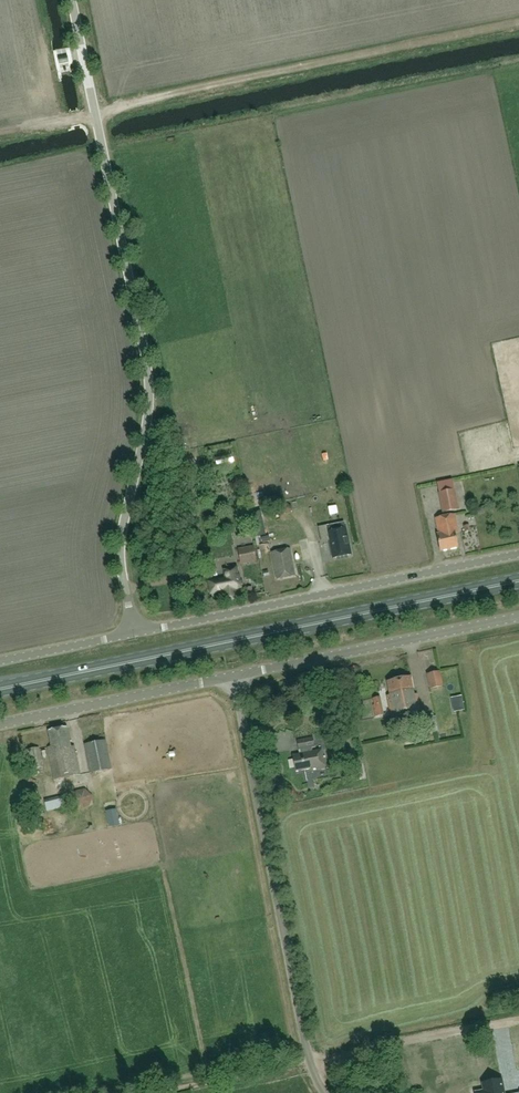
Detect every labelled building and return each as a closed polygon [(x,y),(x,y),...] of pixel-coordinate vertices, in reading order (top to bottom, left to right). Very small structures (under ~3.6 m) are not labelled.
[(197,489),(195,476),(188,477),(190,490),(197,489)] [(454,490),(439,493),(443,512),(458,509),(454,490)] [(454,514),(435,518),(438,533),(437,533),(440,550),(458,547),(454,532),(458,531),(454,514)] [(346,529),(329,532),(328,525),(318,527),(321,540),(330,539),(334,558),(351,555),(346,529)] [(241,563),(256,560),(253,546),(238,550),(241,563)] [(276,579),(296,575),(290,548),(271,551),(276,579)] [(225,577),(208,581),(210,594),(220,591),(223,601),(239,597),(237,588),(241,587),(237,567),(223,570),(225,577)] [(430,688),(443,685),(440,671),(427,674),(430,688)] [(387,695),(391,715),(420,709),(417,693),(414,694),(411,677),(387,682),(390,694),(387,695)] [(461,694),(454,697),(458,708),(466,705),(461,694)] [(373,698),(374,705),(373,705),(375,716),(383,715),(380,697),(373,698)] [(435,715),(422,718),(425,734),(438,731),(435,715)] [(51,746),(48,747),(54,780),(80,774),(74,745),(71,746),(67,727),(48,731),(51,746)] [(301,753),(293,755),(296,771),(310,768),(311,770),(327,767),(325,755),(323,756),(321,749),(312,751),(312,748),(315,747),(313,737),(296,740),(299,750),(300,750),(301,753)] [(105,740),(85,744),(90,772),(111,768),(105,740)] [(39,747),(27,749),(31,769),(42,767),(39,747)] [(354,775),(355,778),(361,776),(361,774),(363,773),(361,763),(359,763),(359,761),(352,762),(353,765),(352,765),(354,776),(354,775)] [(50,830),(25,834),(26,844),(51,840),(50,830)] [(462,1076),(480,1079),(482,1070),(464,1066),(462,1076)] [(494,1079),(475,1082),(477,1092),(497,1092),(494,1079)]
